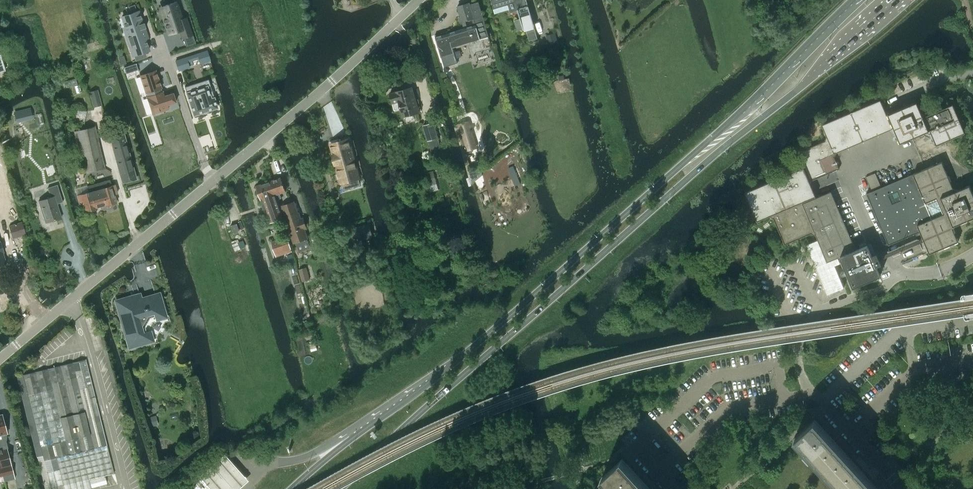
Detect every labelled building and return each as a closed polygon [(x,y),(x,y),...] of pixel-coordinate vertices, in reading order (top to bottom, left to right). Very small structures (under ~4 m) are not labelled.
[(496,13),(494,8),(509,4),(511,11),(518,9),(524,29),(526,28),(529,41),(538,38),(534,26),(535,26),(529,6),(528,6),(526,0),(491,0),(495,13),(496,13)] [(165,13),(163,14),(170,34),(179,31),(181,38),(182,39),(192,35),(195,42),(187,17),(182,18),(181,15),(180,16),(178,11),(179,10),(176,1),(165,5),(163,6),(165,13)] [(448,31),(435,35),(445,67),(458,63),(452,44),(465,40),(466,43),(489,36),(478,2),(470,5),(469,3),(458,7),(461,17),(458,18),(460,22),(462,21),(464,28),(448,33),(448,31)] [(139,11),(122,17),(125,27),(125,28),(129,26),(131,33),(126,35),(133,55),(134,55),(145,51),(146,51),(148,50),(149,50),(148,49),(145,39),(148,38),(145,28),(143,23),(139,11)] [(548,33),(553,49),(561,46),(556,31),(548,33)] [(199,58),(200,63),(210,60),(207,50),(175,61),(179,70),(189,67),(187,62),(199,58)] [(561,53),(550,56),(550,58),(551,62),(563,59),(561,53)] [(124,67),(126,74),(138,70),(136,63),(124,67)] [(152,114),(168,109),(167,105),(176,102),(173,93),(164,96),(163,92),(162,92),(160,88),(161,87),(156,70),(140,75),(145,93),(146,92),(148,96),(147,97),(152,114)] [(185,87),(186,92),(194,115),(217,108),(214,97),(212,98),(211,98),(207,86),(205,80),(185,87)] [(390,93),(393,103),(399,101),(404,116),(419,112),(412,87),(390,93)] [(97,90),(89,92),(93,107),(101,105),(97,90)] [(802,168),(745,192),(757,221),(769,216),(769,217),(773,218),(785,245),(798,239),(812,233),(812,234),(815,235),(816,235),(827,262),(838,257),(840,256),(856,250),(856,249),(855,248),(850,236),(850,234),(849,234),(837,206),(838,206),(837,204),(837,205),(832,193),(831,191),(819,196),(819,195),(816,194),(815,194),(811,184),(813,181),(813,180),(839,169),(834,157),(835,156),(836,153),(836,152),(847,147),(848,148),(849,147),(849,146),(877,134),(877,135),(879,134),(890,129),(891,130),(894,131),(895,131),(900,143),(923,133),(924,135),(931,138),(932,137),(936,145),(949,140),(965,133),(953,104),(926,115),(922,114),(917,102),(890,113),(886,111),(880,99),(822,124),(827,136),(826,137),(825,140),(825,141),(798,152),(803,164),(801,168),(802,168)] [(84,122),(86,113),(76,111),(74,120),(84,122)] [(438,138),(433,122),(423,125),(428,141),(438,138)] [(84,173),(91,171),(85,145),(98,142),(95,126),(74,131),(84,173)] [(111,133),(112,138),(110,139),(122,182),(136,178),(124,135),(122,135),(121,131),(111,133)] [(467,132),(460,135),(465,153),(473,151),(467,132)] [(359,178),(348,139),(331,144),(334,155),(333,155),(335,164),(336,164),(341,183),(359,178)] [(104,168),(98,142),(85,145),(91,171),(104,168)] [(866,193),(888,245),(920,232),(922,238),(924,241),(929,254),(958,242),(953,229),(955,226),(955,225),(972,218),(972,193),(969,185),(961,189),(960,187),(954,184),(952,185),(942,161),(913,174),(914,175),(913,176),(912,174),(866,193)] [(474,166),(468,168),(472,182),(472,183),(483,174),(482,173),(481,169),(475,171),(474,166)] [(433,171),(426,173),(428,181),(436,179),(433,171)] [(877,172),(867,175),(870,187),(880,184),(877,172)] [(271,181),(277,199),(281,197),(280,193),(285,191),(281,177),(271,181)] [(94,184),(100,206),(105,205),(116,202),(114,194),(117,193),(115,184),(110,186),(109,180),(94,184)] [(277,199),(271,181),(257,186),(269,223),(283,218),(282,213),(277,199)] [(100,206),(94,184),(87,186),(89,192),(77,195),(80,204),(83,203),(85,211),(96,208),(96,207),(100,206)] [(45,223),(61,217),(57,204),(63,202),(57,185),(48,188),(51,197),(38,201),(45,223)] [(307,238),(304,228),(306,227),(303,218),(301,219),(299,213),(298,213),(294,202),(282,206),(286,217),(285,217),(294,242),(296,242),(297,245),(306,242),(305,238),(307,238)] [(22,222),(21,222),(19,214),(9,217),(11,225),(9,226),(13,238),(25,234),(22,222)] [(233,234),(239,232),(236,224),(230,226),(233,234)] [(369,224),(355,227),(359,241),(372,237),(369,224)] [(272,242),(275,254),(291,249),(287,237),(272,242)] [(856,250),(840,256),(846,271),(847,273),(853,287),(880,275),(880,274),(876,266),(882,263),(880,259),(924,241),(922,238),(878,256),(877,252),(871,254),(867,245),(856,249),(856,250)] [(817,240),(806,245),(827,294),(844,287),(834,265),(840,263),(838,257),(827,262),(817,240)] [(306,268),(299,270),(303,281),(309,279),(306,268)] [(129,347),(151,341),(148,331),(147,332),(145,327),(150,318),(155,316),(155,317),(165,315),(159,293),(131,301),(130,296),(116,301),(129,347)] [(18,377),(45,488),(47,488),(51,488),(63,485),(64,488),(89,488),(91,488),(88,479),(113,473),(88,369),(86,361),(52,369),(45,371),(40,372),(23,376),(18,377)] [(3,477),(3,476),(4,481),(15,478),(7,448),(8,447),(6,440),(6,439),(7,438),(7,437),(7,436),(7,435),(6,434),(6,433),(7,433),(2,414),(0,415),(0,466),(3,477)] [(879,487),(878,488),(815,419),(794,438),(840,488),(881,488),(879,487)] [(225,453),(199,476),(210,488),(238,488),(249,480),(225,453)] [(612,488),(650,488),(622,458),(601,477),(612,488)] [(192,487),(195,488),(211,488),(213,488),(203,477),(201,479),(192,487)]
